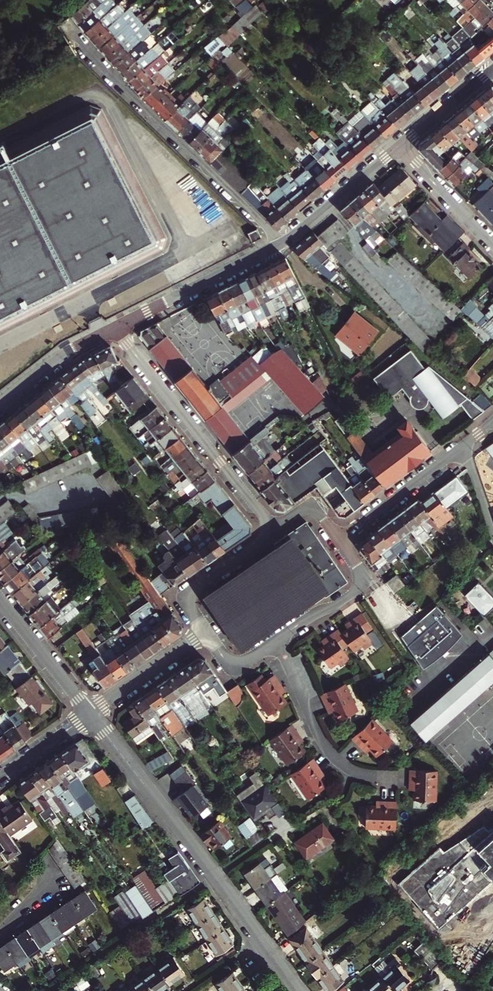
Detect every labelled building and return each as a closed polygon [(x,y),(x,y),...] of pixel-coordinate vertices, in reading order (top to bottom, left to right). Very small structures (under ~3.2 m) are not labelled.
[(77,23),(101,4),(98,0),(88,0),(70,15),(77,23)] [(453,7),(461,15),(467,9),(476,0),(460,0),(453,7)] [(486,4),(482,0),(476,0),(467,9),(461,15),(465,19),(469,22),(470,21),(474,17),(486,4)] [(85,32),(109,11),(102,3),(101,4),(77,23),(85,32)] [(255,4),(243,15),(250,23),(262,12),(255,4)] [(492,12),(492,11),(486,4),(474,17),(470,21),(469,22),(464,27),(464,28),(469,34),(471,36),(480,27),(492,12)] [(85,32),(92,40),(116,19),(109,11),(85,32)] [(480,27),(490,37),(492,35),(492,12),(480,27)] [(116,19),(92,40),(99,48),(123,27),(116,19)] [(447,31),(443,26),(439,30),(440,32),(439,33),(441,36),(447,31)] [(99,48),(106,56),(130,35),(123,27),(99,48)] [(394,38),(384,27),(377,34),(382,40),(382,41),(387,36),(392,40),(394,38)] [(484,57),(477,48),(469,39),(471,37),(471,36),(469,34),(464,28),(453,37),(476,64),(484,57)] [(453,37),(449,33),(445,36),(449,41),(447,43),(455,51),(453,53),(467,71),(476,64),(453,37)] [(130,35),(106,56),(113,65),(139,43),(131,34),(130,35)] [(369,42),(373,48),(382,40),(377,34),(369,42)] [(490,37),(477,48),(484,57),(492,50),(492,35),(490,37)] [(223,43),(216,37),(204,48),(211,55),(223,43)] [(467,71),(453,53),(438,37),(435,40),(443,49),(441,51),(445,56),(451,62),(447,65),(458,78),(467,71)] [(113,65),(120,73),(146,51),(139,43),(113,65)] [(419,49),(436,68),(450,85),(458,78),(447,65),(442,59),(441,58),(437,62),(432,55),(433,54),(424,44),(419,49)] [(75,55),(70,45),(58,51),(63,61),(75,55)] [(146,51),(120,73),(128,81),(153,60),(146,51)] [(418,64),(423,60),(417,52),(412,57),(417,63),(417,64),(418,64)] [(441,58),(436,52),(433,54),(432,55),(437,62),(441,58)] [(162,53),(153,60),(128,81),(135,89),(160,68),(161,67),(165,64),(168,61),(162,53)] [(445,56),(442,59),(447,65),(451,62),(445,56)] [(450,85),(436,68),(430,72),(429,70),(430,69),(423,60),(418,64),(424,71),(431,79),(441,92),(450,85)] [(409,72),(415,79),(433,99),(441,92),(431,79),(426,83),(419,75),(424,71),(418,64),(417,64),(417,63),(411,68),(406,61),(403,64),(409,72)] [(160,68),(135,89),(142,98),(158,85),(168,76),(161,67),(160,68)] [(397,74),(409,87),(414,93),(424,106),(433,99),(415,79),(411,82),(405,76),(401,70),(397,74)] [(392,75),(405,91),(409,87),(397,74),(395,72),(392,75)] [(411,82),(415,79),(409,72),(405,76),(411,82)] [(388,76),(386,79),(389,82),(393,86),(395,84),(388,76)] [(398,103),(395,105),(396,106),(407,120),(415,113),(405,99),(401,95),(393,86),(389,82),(385,86),(393,95),(392,96),(398,103)] [(158,85),(142,98),(154,109),(165,120),(179,106),(166,89),(164,91),(158,85)] [(483,90),(492,102),(492,86),(488,85),(483,90)] [(405,99),(414,93),(409,87),(405,91),(401,95),(405,99)] [(364,93),(372,101),(398,127),(407,120),(396,106),(392,110),(379,98),(377,100),(366,90),(364,93)] [(476,96),(492,116),(492,102),(483,90),(476,96)] [(414,93),(405,99),(415,113),(424,106),(414,93)] [(476,96),(468,102),(482,118),(488,126),(492,121),(492,116),(476,96)] [(165,120),(177,131),(196,113),(201,108),(196,103),(194,105),(188,98),(179,106),(165,120)] [(374,126),(385,138),(398,127),(372,101),(366,108),(371,112),(375,116),(369,121),(374,126)] [(482,118),(468,102),(461,109),(474,124),(480,132),(488,126),(482,118)] [(0,149),(0,331),(162,249),(166,238),(99,108),(87,105),(0,149)] [(474,124),(461,109),(457,112),(454,115),(467,131),(473,138),(480,132),(474,124)] [(344,111),(341,114),(374,148),(385,138),(374,126),(365,132),(344,111)] [(189,142),(196,149),(226,120),(219,112),(207,124),(189,142)] [(371,112),(365,117),(369,121),(375,116),(371,112)] [(189,142),(207,124),(196,113),(177,131),(189,142)] [(374,148),(341,114),(337,118),(352,133),(344,141),(361,159),(374,148)] [(467,131),(454,115),(445,122),(458,138),(465,146),(470,152),(478,144),(473,138),(467,131)] [(226,120),(196,149),(209,163),(225,148),(220,142),(234,128),(226,120)] [(458,138),(445,122),(430,134),(438,142),(445,149),(452,157),(459,151),(452,143),(458,138)] [(445,149),(438,142),(430,134),(420,143),(419,149),(439,170),(446,163),(439,154),(445,149)] [(330,137),(325,144),(350,168),(361,159),(344,141),(342,140),(338,145),(330,137)] [(350,168),(325,144),(320,139),(314,145),(324,155),(317,160),(337,179),(350,168)] [(288,221),(267,197),(225,148),(209,163),(263,216),(266,215),(278,230),(288,221)] [(439,170),(446,178),(460,166),(452,157),(446,163),(439,170)] [(477,159),(472,163),(480,170),(485,165),(477,159)] [(337,179),(317,160),(306,170),(325,189),(337,179)] [(446,178),(453,185),(467,173),(464,170),(468,166),(471,170),(475,175),(477,177),(482,172),(480,170),(472,163),(467,160),(460,166),(446,178)] [(480,170),(482,172),(487,176),(492,172),(485,165),(480,170)] [(398,170),(413,185),(414,184),(400,168),(398,170)] [(306,170),(294,181),(312,200),(325,189),(306,170)] [(398,170),(377,188),(389,204),(390,205),(413,185),(398,170)] [(312,200),(294,181),(285,172),(282,175),(288,182),(281,189),(300,211),(312,200)] [(485,195),(490,190),(492,187),(492,181),(489,178),(478,187),(485,195)] [(389,204),(377,188),(373,183),(365,190),(384,216),(390,211),(386,207),(389,204)] [(279,187),(267,197),(288,221),(300,211),(281,189),(279,187)] [(475,204),(492,223),(492,187),(490,190),(485,195),(475,204)] [(384,216),(365,190),(356,198),(378,225),(384,220),(386,218),(384,216)] [(356,198),(349,203),(362,218),(373,229),(378,225),(356,198)] [(461,234),(447,219),(443,223),(423,202),(408,217),(418,227),(414,230),(432,248),(435,245),(442,252),(461,234)] [(349,203),(340,211),(344,217),(347,217),(367,244),(369,246),(375,241),(369,234),(374,230),(373,229),(362,218),(349,203)] [(398,205),(393,209),(402,221),(408,217),(398,205)] [(328,248),(337,240),(342,235),(347,231),(337,219),(318,236),(324,243),(328,248)] [(261,237),(256,228),(247,233),(251,241),(261,237)] [(324,243),(318,236),(314,232),(294,248),(335,283),(340,276),(312,253),(324,243)] [(330,250),(335,256),(340,261),(409,338),(413,341),(420,344),(426,348),(430,344),(340,242),(330,250)] [(384,264),(369,246),(367,244),(363,247),(380,267),(384,264)] [(461,245),(446,260),(466,280),(478,268),(472,262),(473,261),(467,255),(466,255),(464,254),(467,251),(461,245)] [(386,262),(396,271),(401,276),(453,323),(462,314),(458,311),(395,252),(386,262)] [(310,304),(306,296),(286,257),(276,262),(295,301),(300,310),(310,304)] [(285,306),(295,301),(276,262),(266,267),(285,306)] [(285,306),(266,267),(256,272),(270,299),(273,297),(279,309),(285,306)] [(270,299),(256,272),(247,277),(261,304),(264,310),(267,316),(271,313),(276,311),(270,299)] [(247,277),(237,282),(251,309),(257,320),(267,316),(264,310),(261,304),(247,277)] [(228,287),(242,314),(246,311),(251,309),(237,282),(228,287)] [(238,316),(242,314),(228,287),(219,292),(232,317),(233,319),(238,316)] [(232,317),(219,292),(208,297),(226,334),(232,330),(227,319),(232,317)] [(273,297),(270,299),(276,311),(279,309),(273,297)] [(475,309),(468,302),(458,311),(462,314),(466,317),(475,309)] [(285,306),(279,309),(283,317),(290,314),(285,306)] [(482,332),(492,321),(492,306),(488,311),(491,314),(478,328),(482,332)] [(354,313),(343,326),(364,350),(379,333),(354,313)] [(244,327),(248,325),(244,318),(242,314),(238,316),(244,327)] [(244,318),(248,325),(252,323),(249,316),(244,318)] [(482,332),(492,341),(492,321),(482,332)] [(207,387),(158,323),(142,331),(140,336),(232,453),(251,439),(249,436),(247,438),(227,413),(239,403),(228,390),(219,378),(207,387)] [(364,350),(343,326),(335,336),(360,356),(364,350)] [(409,338),(417,347),(422,352),(426,348),(420,344),(413,341),(409,338)] [(111,346),(94,355),(106,376),(109,381),(110,383),(116,380),(112,372),(114,371),(111,366),(118,361),(111,346)] [(305,373),(283,349),(279,351),(272,354),(261,364),(272,377),(305,415),(317,403),(324,395),(305,373)] [(482,412),(471,402),(429,367),(426,369),(411,351),(374,380),(389,400),(403,389),(411,398),(410,403),(413,410),(419,411),(424,409),(426,406),(426,401),(441,420),(459,406),(471,421),(482,412)] [(84,360),(78,364),(93,383),(106,376),(94,355),(84,360)] [(93,383),(78,364),(73,368),(69,371),(84,390),(88,387),(93,383)] [(261,364),(228,390),(239,403),(272,377),(261,364)] [(458,370),(463,376),(468,371),(463,365),(458,370)] [(474,387),(480,382),(469,370),(468,371),(463,376),(474,387)] [(81,404),(90,417),(98,411),(86,396),(84,398),(80,393),(84,390),(69,371),(61,377),(73,393),(76,397),(82,403),(81,404)] [(115,391),(130,411),(143,401),(146,399),(142,394),(145,391),(133,376),(120,387),(115,391)] [(61,377),(49,386),(70,415),(72,418),(77,414),(71,406),(73,404),(72,403),(68,397),(73,393),(61,377)] [(120,387),(116,380),(110,383),(115,391),(120,387)] [(70,415),(49,386),(44,390),(40,393),(60,421),(70,415)] [(96,387),(91,391),(100,401),(105,398),(96,387)] [(40,393),(32,400),(52,428),(61,422),(60,421),(40,393)] [(72,403),(77,399),(76,397),(73,393),(68,397),(72,403)] [(471,402),(482,412),(490,406),(480,394),(471,402)] [(140,418),(149,428),(165,416),(149,396),(146,399),(143,401),(150,410),(140,418)] [(108,402),(105,398),(100,401),(104,406),(108,402)] [(52,428),(32,400),(24,407),(43,434),(52,428)] [(322,409),(317,403),(305,415),(308,418),(322,409)] [(35,441),(43,434),(24,407),(16,413),(35,441)] [(335,422),(339,419),(332,412),(328,414),(335,422)] [(35,441),(16,413),(7,421),(27,449),(28,450),(32,447),(30,445),(35,441)] [(77,414),(72,418),(79,428),(84,425),(77,414)] [(145,447),(157,438),(173,426),(165,416),(149,428),(148,429),(152,433),(146,438),(143,440),(146,443),(143,445),(145,447)] [(251,439),(232,453),(247,472),(269,455),(270,455),(266,449),(272,444),(269,439),(272,437),(267,430),(269,428),(281,418),(279,416),(251,439)] [(335,422),(347,437),(352,433),(339,419),(335,422)] [(7,421),(0,426),(0,430),(15,451),(18,455),(22,452),(27,449),(7,421)] [(367,461),(369,464),(387,486),(431,452),(407,421),(399,427),(403,432),(374,455),(367,461)] [(157,438),(165,447),(180,436),(173,426),(157,438)] [(152,433),(148,429),(142,433),(146,438),(152,433)] [(0,430),(0,448),(11,463),(15,468),(19,465),(15,458),(11,453),(15,451),(0,430)] [(352,433),(347,437),(363,456),(367,461),(374,455),(355,431),(352,433)] [(165,447),(172,457),(187,445),(180,436),(165,447)] [(482,450),(484,453),(487,450),(492,457),(492,441),(482,450)] [(321,443),(297,461),(316,486),(338,515),(348,516),(367,502),(356,488),(353,484),(321,443)] [(172,457),(179,465),(194,453),(187,445),(172,457)] [(269,455),(247,472),(254,481),(285,458),(287,455),(280,447),(270,455),(269,455)] [(0,448),(0,471),(11,463),(0,448)] [(27,494),(99,461),(93,448),(21,482),(27,494)] [(32,456),(28,450),(27,449),(22,452),(28,459),(32,456)] [(182,468),(185,472),(200,461),(194,453),(179,465),(171,470),(167,474),(173,482),(177,479),(174,474),(182,468)] [(360,485),(356,488),(367,502),(376,494),(359,472),(356,469),(351,463),(349,460),(346,456),(343,458),(345,460),(342,462),(357,481),(360,485)] [(356,469),(359,472),(376,494),(387,486),(369,464),(367,461),(363,456),(357,461),(353,456),(349,460),(351,463),(356,469)] [(291,466),(285,458),(254,481),(261,489),(282,473),(291,466)] [(184,486),(191,480),(207,469),(200,461),(185,472),(187,475),(179,481),(177,479),(173,482),(179,489),(183,487),(184,486)] [(282,473),(261,489),(276,508),(284,510),(316,486),(297,461),(282,473)] [(171,470),(164,462),(160,466),(167,474),(171,470)] [(196,492),(214,478),(207,469),(191,480),(195,485),(186,491),(187,492),(179,498),(183,503),(196,492)] [(98,478),(120,510),(131,502),(109,470),(98,478)] [(457,475),(435,492),(446,506),(468,489),(457,475)] [(216,537),(226,549),(251,533),(251,525),(214,478),(196,492),(205,503),(210,499),(234,528),(221,537),(219,535),(216,537)] [(195,485),(191,480),(184,486),(183,487),(186,491),(195,485)] [(452,514),(446,506),(435,492),(420,503),(438,525),(452,514)] [(2,524),(5,521),(7,520),(18,511),(8,499),(0,505),(0,521),(2,524)] [(417,499),(407,507),(426,531),(431,527),(433,529),(438,536),(441,534),(443,532),(438,525),(420,503),(417,499)] [(29,505),(23,509),(32,519),(33,521),(38,517),(29,505)] [(398,514),(417,539),(420,536),(424,541),(430,536),(428,533),(426,531),(407,507),(398,514)] [(43,531),(94,522),(101,520),(98,508),(40,518),(43,531)] [(388,522),(407,546),(412,543),(415,547),(421,544),(417,539),(398,514),(388,522)] [(201,517),(192,524),(216,556),(226,549),(216,537),(201,517)] [(307,520),(275,543),(279,549),(268,556),(268,555),(266,557),(266,558),(257,564),(257,563),(254,564),(255,565),(246,572),(245,571),(243,572),(244,573),(235,580),(234,579),(232,580),(232,581),(224,587),(223,586),(221,588),(222,589),(212,595),(211,594),(210,595),(210,597),(209,597),(210,599),(217,594),(247,638),(241,642),(243,645),(245,644),(244,642),(253,636),(254,637),(257,636),(255,634),(264,628),(265,630),(267,629),(266,627),(276,620),(277,622),(279,620),(278,619),(287,613),(288,614),(290,613),(289,611),(298,605),(299,606),(302,605),(301,603),(311,596),(312,598),(313,598),(315,600),(316,603),(327,596),(330,595),(329,594),(346,582),(347,583),(348,582),(347,579),(346,579),(337,566),(338,565),(337,563),(336,564),(317,538),(318,537),(317,535),(316,536),(307,522),(307,521),(307,520)] [(4,542),(15,533),(5,521),(2,524),(1,525),(0,526),(0,545),(4,542)] [(82,531),(99,528),(95,522),(81,525),(82,531)] [(407,546),(388,522),(378,529),(395,552),(399,556),(403,553),(408,559),(414,555),(407,546)] [(198,539),(193,543),(208,561),(216,556),(192,524),(183,531),(187,536),(193,532),(198,539)] [(70,527),(72,529),(80,541),(84,538),(76,526),(70,527)] [(161,540),(189,574),(199,568),(175,538),(167,528),(157,536),(161,540)] [(395,552),(378,529),(368,537),(386,559),(395,552)] [(208,561),(193,543),(187,536),(183,531),(175,538),(199,568),(208,561)] [(112,547),(124,539),(119,532),(108,540),(112,547)] [(386,559),(368,537),(361,542),(360,548),(380,573),(390,565),(386,559)] [(112,547),(150,601),(157,611),(146,619),(165,645),(182,633),(183,626),(161,594),(151,579),(124,539),(112,547)] [(151,579),(161,594),(189,574),(161,540),(156,544),(167,558),(159,564),(165,570),(151,579)] [(4,542),(0,545),(0,571),(19,556),(28,549),(25,546),(22,548),(17,541),(8,548),(4,542)] [(279,549),(275,543),(271,546),(273,549),(203,595),(240,651),(315,600),(313,598),(312,598),(311,596),(301,603),(302,605),(299,606),(298,605),(289,611),(290,613),(288,614),(287,613),(278,619),(279,620),(277,622),(276,620),(266,627),(267,629),(265,630),(264,628),(255,634),(257,636),(254,637),(253,636),(244,642),(245,644),(243,645),(241,642),(247,638),(217,594),(210,599),(209,597),(210,597),(210,595),(211,594),(212,595),(222,589),(221,588),(223,586),(224,587),(232,581),(232,580),(234,579),(235,580),(244,573),(243,572),(245,571),(246,572),(255,565),(254,564),(257,563),(257,564),(266,558),(266,557),(268,555),(268,556),(279,549)] [(444,554),(450,549),(447,545),(441,550),(442,552),(444,554)] [(5,583),(37,557),(42,554),(39,550),(24,562),(19,556),(0,571),(0,576),(5,583)] [(434,561),(444,554),(442,552),(433,559),(434,561)] [(5,583),(14,594),(46,568),(37,557),(5,583)] [(23,604),(52,580),(48,575),(52,572),(48,566),(46,568),(14,594),(23,604)] [(395,592),(405,584),(396,573),(386,581),(395,592)] [(23,604),(31,614),(51,597),(66,586),(58,576),(52,580),(23,604)] [(97,588),(106,581),(103,576),(95,583),(97,588)] [(463,592),(484,612),(492,603),(492,594),(477,579),(463,592)] [(40,627),(62,610),(51,597),(31,614),(40,627)] [(49,638),(62,627),(69,622),(65,617),(78,606),(78,605),(80,603),(76,598),(62,610),(40,627),(49,638)] [(130,615),(133,619),(155,651),(165,645),(146,619),(157,611),(150,601),(130,615)] [(437,603),(401,636),(423,668),(442,653),(445,656),(449,652),(446,649),(463,633),(450,618),(448,620),(443,615),(446,613),(437,603)] [(82,611),(78,606),(65,617),(69,622),(82,611)] [(121,612),(116,615),(121,621),(125,618),(121,612)] [(371,639),(365,630),(363,628),(369,624),(362,613),(349,622),(350,624),(346,626),(348,629),(341,633),(345,640),(347,642),(351,648),(360,643),(362,645),(371,639)] [(130,615),(125,618),(121,621),(124,625),(133,619),(130,615)] [(124,625),(125,628),(146,658),(155,651),(133,619),(124,625)] [(71,638),(62,627),(49,638),(58,648),(71,638)] [(82,628),(77,633),(94,659),(89,662),(105,685),(117,678),(101,655),(96,648),(82,628)] [(125,640),(120,643),(136,665),(146,658),(125,628),(119,632),(125,640)] [(327,640),(323,643),(324,645),(318,649),(328,665),(337,659),(338,662),(348,655),(341,646),(340,644),(345,640),(341,633),(338,629),(326,638),(327,640)] [(106,641),(106,640),(101,633),(98,635),(103,643),(106,641)] [(112,649),(127,671),(136,665),(120,643),(114,634),(111,636),(117,645),(112,649)] [(106,641),(112,649),(117,645),(111,636),(111,637),(106,640),(106,641)] [(112,649),(106,641),(103,643),(96,648),(101,655),(112,649)] [(19,686),(33,676),(8,645),(0,651),(0,663),(19,686)] [(112,649),(101,655),(117,678),(127,671),(112,649)] [(410,723),(425,741),(492,681),(492,649),(410,723)] [(216,687),(222,695),(228,691),(205,659),(199,658),(185,668),(205,696),(216,687)] [(205,696),(185,668),(168,679),(192,714),(193,715),(210,704),(205,696)] [(283,688),(275,676),(266,682),(261,675),(248,685),(269,716),(287,703),(282,695),(279,691),(283,688)] [(45,687),(41,682),(39,684),(36,679),(33,676),(19,686),(17,687),(22,693),(23,692),(31,702),(35,699),(42,709),(52,701),(45,693),(46,692),(43,689),(45,687)] [(192,714),(168,679),(158,686),(176,712),(181,708),(187,718),(192,714)] [(246,696),(242,689),(238,684),(228,691),(240,708),(244,705),(246,701),(246,696)] [(358,711),(346,684),(322,694),(327,708),(332,706),(334,711),(338,720),(358,711)] [(182,721),(176,712),(158,686),(146,695),(162,719),(173,734),(185,725),(182,721)] [(210,704),(222,695),(216,687),(205,696),(210,704)] [(162,719),(146,695),(135,702),(154,730),(160,738),(168,749),(173,758),(178,755),(157,723),(162,719)] [(154,730),(135,702),(129,706),(135,715),(124,723),(137,742),(154,730)] [(176,712),(182,721),(187,718),(181,708),(176,712)] [(4,732),(16,748),(25,741),(17,728),(7,712),(0,716),(0,726),(4,732)] [(192,714),(187,718),(191,723),(197,720),(193,715),(192,714)] [(365,744),(369,748),(376,755),(391,740),(370,719),(351,737),(361,748),(365,744)] [(25,741),(34,735),(25,722),(17,728),(25,741)] [(305,753),(300,745),(296,740),(300,738),(292,725),(270,740),(287,765),(305,753)] [(16,748),(4,732),(0,726),(0,759),(16,748)] [(82,739),(76,743),(90,763),(94,761),(82,739)] [(92,766),(90,763),(76,743),(61,753),(77,777),(92,766)] [(173,758),(168,749),(145,764),(152,772),(173,758)] [(77,777),(61,753),(50,761),(75,798),(84,810),(95,803),(77,777)] [(310,760),(289,776),(307,800),(324,787),(319,780),(316,775),(319,773),(310,760)] [(50,761),(40,768),(71,813),(73,817),(84,810),(75,798),(50,761)] [(40,768),(29,775),(48,802),(57,816),(62,813),(65,817),(71,813),(40,768)] [(436,770),(409,769),(409,784),(414,784),(413,789),(413,800),(435,800),(436,770)] [(98,788),(101,786),(106,783),(99,770),(91,775),(98,788)] [(254,783),(237,795),(248,811),(256,822),(265,816),(263,814),(266,813),(267,814),(270,819),(277,814),(272,807),(280,802),(258,771),(250,777),(254,783)] [(187,772),(174,781),(183,793),(173,801),(179,808),(183,805),(192,818),(208,806),(193,787),(196,785),(187,772)] [(48,802),(29,775),(19,782),(47,823),(51,820),(54,824),(59,819),(48,802)] [(155,821),(136,796),(126,804),(142,828),(155,821)] [(13,805),(9,808),(7,807),(7,806),(0,811),(0,821),(10,836),(33,821),(19,801),(13,805)] [(287,812),(280,802),(272,807),(277,814),(280,818),(287,812)] [(364,828),(395,828),(396,802),(380,802),(380,806),(375,806),(365,806),(365,808),(357,808),(357,817),(365,817),(364,828)] [(251,817),(239,825),(247,837),(258,828),(251,817)] [(21,853),(10,836),(0,821),(0,840),(6,849),(1,852),(8,862),(21,853)] [(218,821),(200,836),(204,842),(206,841),(208,844),(213,851),(231,838),(218,821)] [(299,843),(308,857),(334,840),(324,825),(299,843)] [(398,884),(438,930),(491,879),(492,882),(492,826),(488,830),(484,825),(443,852),(398,884)] [(49,851),(53,857),(64,849),(58,841),(49,851)] [(53,857),(58,863),(69,856),(64,849),(53,857)] [(162,872),(169,883),(178,894),(179,897),(200,883),(184,859),(178,852),(170,857),(176,866),(166,872),(165,870),(162,872)] [(69,856),(58,863),(62,870),(73,862),(69,856)] [(254,891),(276,874),(278,873),(265,857),(244,873),(249,880),(252,883),(250,885),(254,891)] [(62,870),(66,876),(77,868),(73,862),(62,870)] [(66,876),(71,882),(82,875),(77,868),(66,876)] [(154,912),(178,894),(169,883),(158,891),(146,874),(134,883),(136,886),(145,900),(154,912)] [(270,903),(289,890),(276,874),(254,891),(261,900),(263,898),(268,905),(270,903)] [(86,882),(82,875),(71,882),(76,889),(86,882)] [(154,912),(145,900),(136,886),(125,893),(142,917),(143,918),(154,912)] [(289,890),(270,903),(280,915),(277,916),(291,935),(312,917),(290,888),(289,890)] [(74,898),(85,914),(96,907),(86,891),(74,898)] [(142,917),(125,893),(125,892),(114,899),(120,907),(131,924),(142,917)] [(63,907),(73,923),(85,914),(74,898),(63,907)] [(188,910),(198,925),(215,914),(205,898),(188,910)] [(280,915),(270,903),(268,905),(277,916),(280,915)] [(77,928),(73,923),(63,907),(51,914),(62,930),(65,935),(77,928)] [(120,907),(110,914),(122,931),(131,924),(120,907)] [(62,930),(51,914),(41,921),(51,938),(62,930)] [(198,925),(207,940),(225,929),(215,914),(198,925)] [(55,944),(51,938),(41,921),(29,929),(42,950),(44,952),(55,944)] [(167,937),(159,925),(151,930),(159,943),(167,937)] [(18,937),(31,957),(42,950),(29,929),(18,937)] [(235,943),(225,929),(207,940),(217,955),(235,943)] [(308,929),(291,941),(306,961),(322,949),(308,929)] [(31,957),(18,937),(7,945),(17,961),(21,967),(32,959),(31,957)] [(445,960),(433,947),(427,941),(415,951),(421,958),(433,971),(445,960)] [(7,945),(0,949),(0,960),(5,968),(17,961),(7,945)] [(316,976),(333,965),(322,949),(306,961),(316,976)] [(378,965),(385,974),(398,989),(411,978),(399,965),(402,963),(397,956),(389,963),(385,959),(378,965)] [(161,969),(172,986),(187,976),(176,959),(161,969)] [(88,969),(96,982),(104,977),(95,964),(88,969)] [(333,965),(316,976),(327,990),(343,979),(333,965)] [(146,979),(154,990),(164,990),(172,986),(161,969),(146,979)] [(221,990),(236,990),(242,987),(233,974),(216,985),(221,990)] [(374,990),(396,990),(398,989),(385,974),(371,987),(374,990)] [(437,977),(430,975),(427,982),(435,985),(437,977)] [(129,989),(130,990),(154,990),(146,979),(129,989)]
